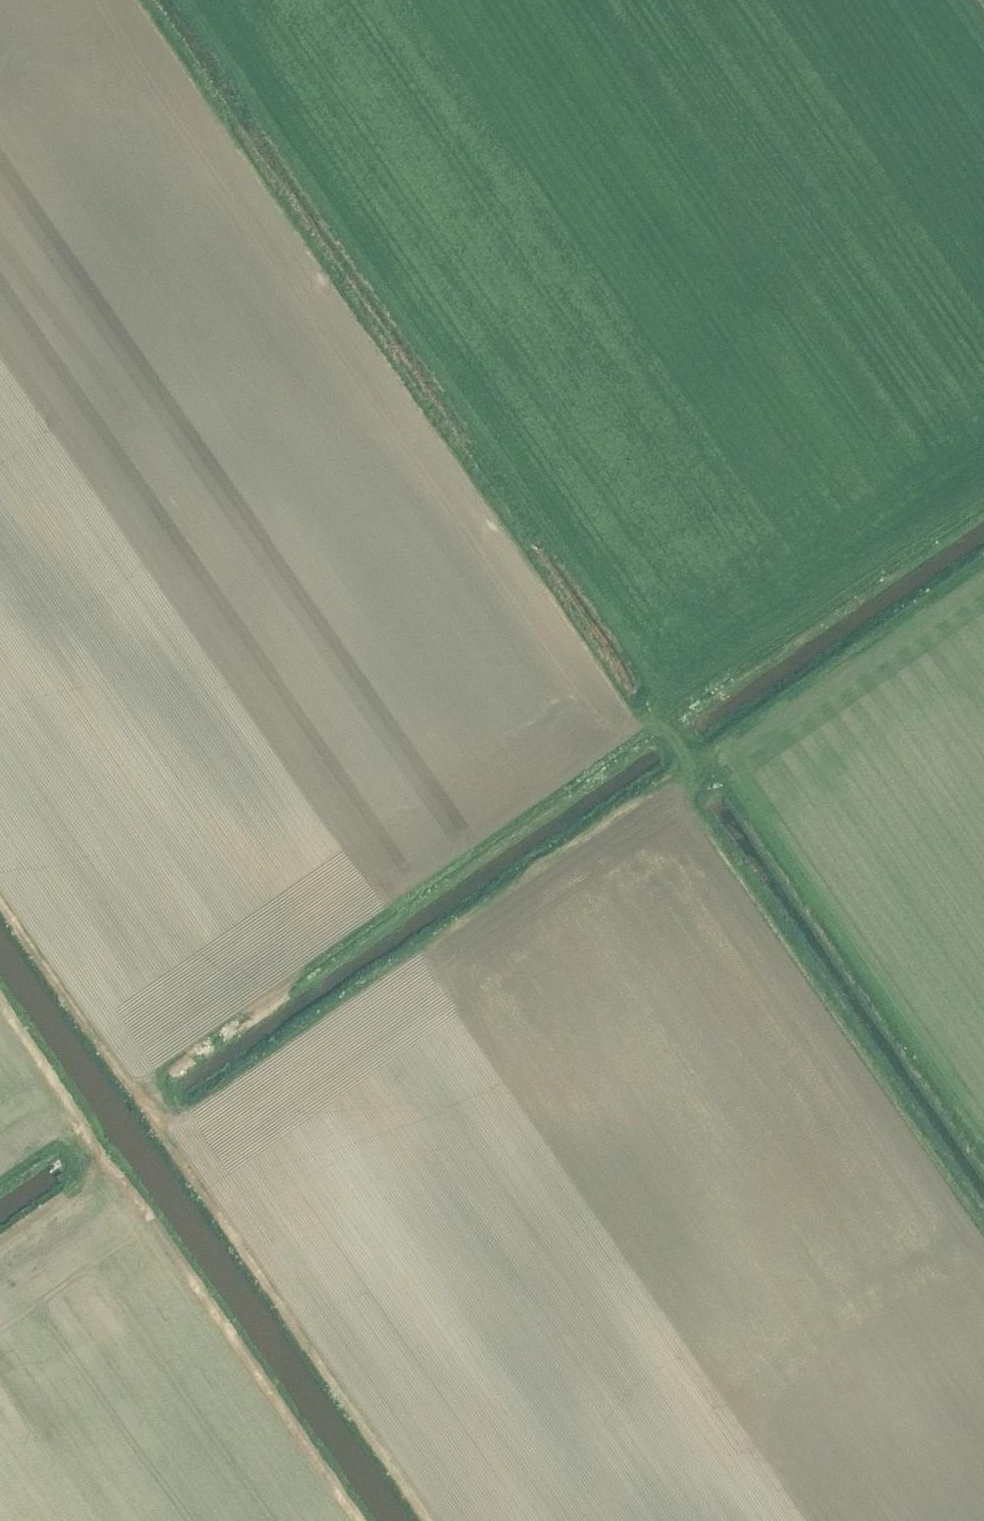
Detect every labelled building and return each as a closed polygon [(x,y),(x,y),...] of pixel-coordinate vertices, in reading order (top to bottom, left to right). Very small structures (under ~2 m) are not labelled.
[(0,1197),(9,1210),(56,1182),(48,1168),(0,1197)]
